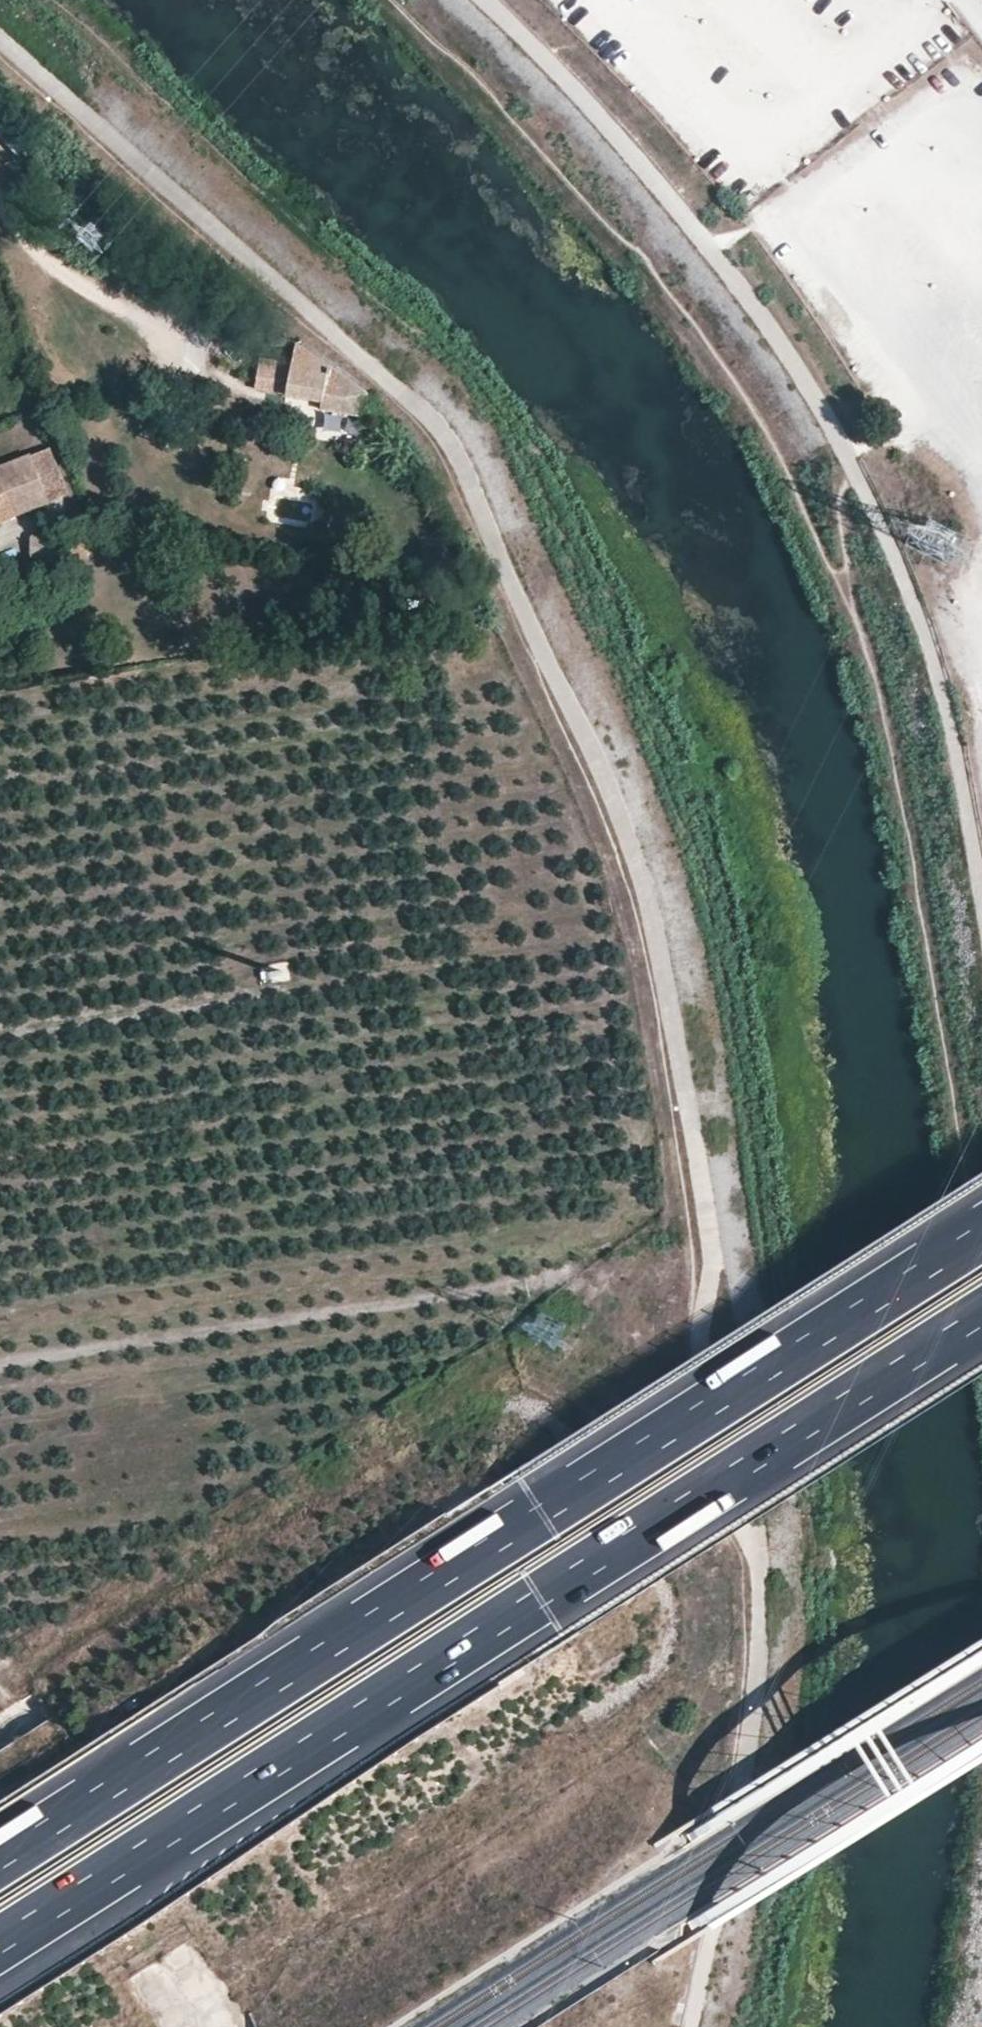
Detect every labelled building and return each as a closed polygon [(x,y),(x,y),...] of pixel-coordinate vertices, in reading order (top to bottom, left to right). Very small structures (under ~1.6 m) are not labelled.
[(350,383),(296,343),(286,395),(320,402),(318,410),(363,417),(367,395),(350,383)] [(258,363),(257,390),(281,391),(281,364),(258,363)] [(29,456),(48,501),(48,502),(67,494),(50,448),(29,456)] [(48,501),(29,456),(0,467),(0,520),(48,501)] [(35,531),(23,536),(30,554),(43,548),(35,531)] [(28,572),(11,572),(11,582),(27,584),(28,572)]
